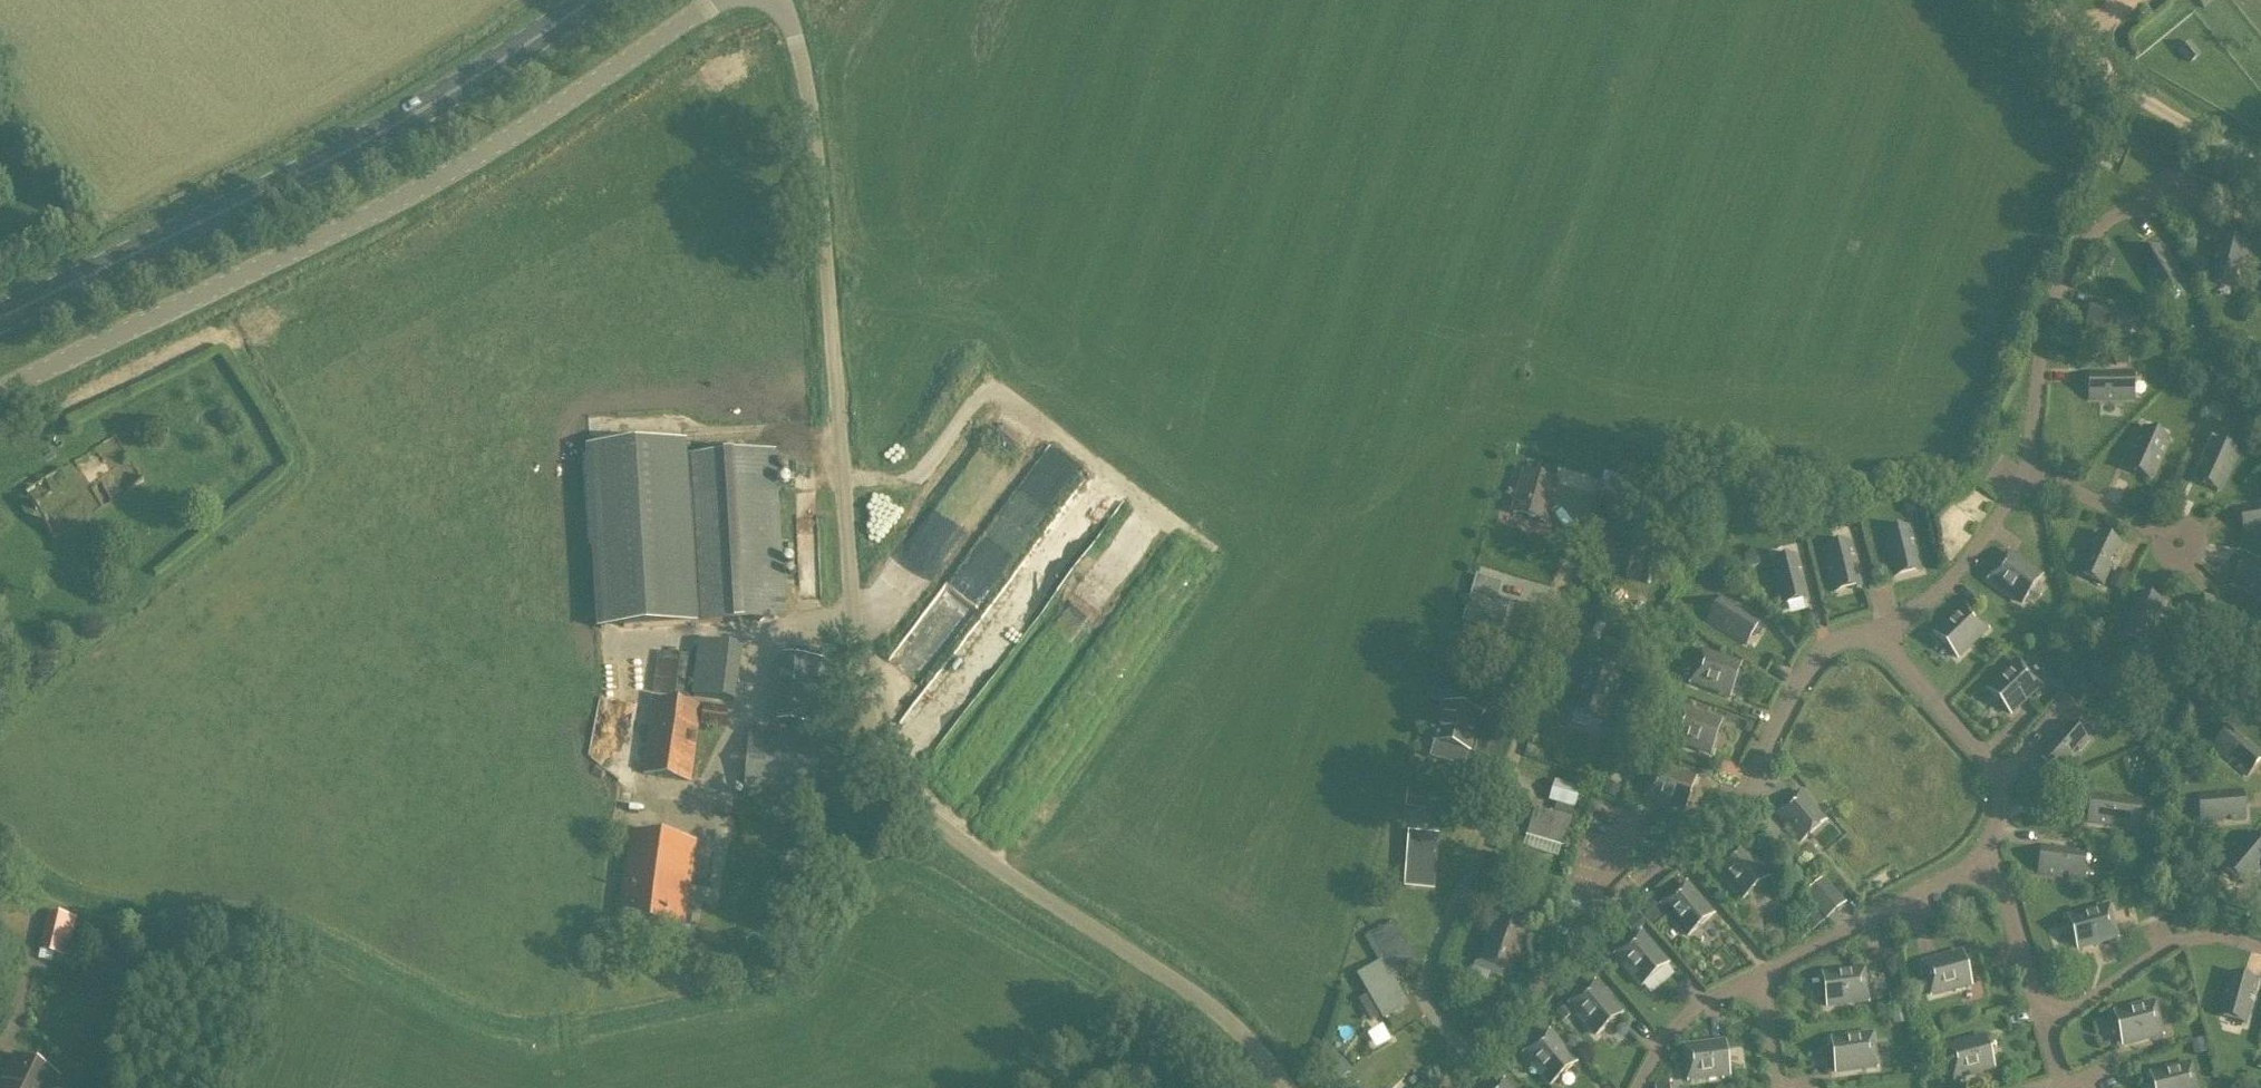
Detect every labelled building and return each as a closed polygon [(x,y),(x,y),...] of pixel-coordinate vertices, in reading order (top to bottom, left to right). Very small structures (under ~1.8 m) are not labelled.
[(2177,47),(2187,60),(2195,54),(2186,41),(2177,47)] [(2219,239),(2209,281),(2236,287),(2247,245),(2219,239)] [(2161,246),(2137,260),(2158,298),(2183,283),(2161,246)] [(2095,300),(2087,327),(2129,339),(2136,312),(2095,300)] [(2133,399),(2133,371),(2090,372),(2090,400),(2133,399)] [(2126,466),(2151,478),(2169,439),(2144,427),(2126,466)] [(684,497),(682,460),(680,438),(589,442),(599,622),(691,617),(684,497)] [(2195,478),(2221,490),(2239,451),(2213,439),(2195,478)] [(682,460),(684,497),(691,617),(692,625),(787,620),(777,453),(682,460)] [(1524,474),(1513,513),(1545,522),(1556,483),(1524,474)] [(1591,515),(1621,525),(1632,492),(1603,482),(1591,515)] [(2245,535),(2260,532),(2260,504),(2240,507),(2245,535)] [(1637,582),(1642,583),(1641,584),(1656,588),(1659,574),(1675,577),(1679,558),(1655,552),(1662,522),(1640,517),(1631,552),(1628,551),(1624,569),(1639,573),(1637,582)] [(1883,534),(1893,576),(1920,569),(1910,527),(1883,534)] [(2078,574),(2103,586),(2122,547),(2097,535),(2078,574)] [(1823,549),(1834,591),(1861,584),(1850,542),(1823,549)] [(2008,554),(1989,581),(2022,604),(2041,578),(2008,554)] [(1770,562),(1781,604),(1808,598),(1797,556),(1770,562)] [(2233,583),(2260,596),(2260,565),(2245,557),(2233,583)] [(1008,617),(999,626),(1011,639),(1052,598),(1031,578),(1000,608),(1008,617)] [(1498,586),(1478,580),(1465,620),(1499,631),(1508,602),(1494,598),(1498,586)] [(2122,635),(2149,644),(2163,603),(2136,594),(2122,635)] [(1723,597),(1708,621),(1745,644),(1760,620),(1723,597)] [(2189,605),(2197,648),(2224,643),(2216,600),(2189,605)] [(1964,608),(1935,635),(1957,659),(1986,631),(1964,608)] [(698,642),(692,697),(736,702),(743,647),(698,642)] [(658,652),(653,693),(689,697),(694,656),(658,652)] [(782,720),(824,725),(832,658),(790,653),(782,720)] [(1740,666),(1702,653),(1691,684),(1730,697),(1740,666)] [(1988,691),(2010,715),(2040,687),(2017,664),(1988,691)] [(1572,711),(1607,722),(1620,680),(1585,669),(1572,711)] [(1430,704),(1442,707),(1434,734),(1470,745),(1481,709),(1458,703),(1461,689),(1435,683),(1430,704)] [(701,706),(653,700),(643,775),(691,782),(701,706)] [(729,708),(703,705),(700,727),(726,730),(729,708)] [(1720,724),(1682,711),(1672,742),(1710,754),(1720,724)] [(2087,741),(2066,723),(2038,755),(2059,774),(2087,741)] [(2212,748),(2245,776),(2260,758),(2260,753),(2231,727),(2212,748)] [(744,800),(816,805),(822,734),(750,729),(744,800)] [(1646,798),(1684,811),(1695,780),(1657,768),(1646,798)] [(1573,805),(1576,785),(1550,781),(1547,801),(1573,805)] [(1458,798),(1408,790),(1405,808),(1454,816),(1458,798)] [(2198,795),(2200,823),(2244,819),(2241,791),(2198,795)] [(1800,793),(1776,814),(1801,843),(1825,821),(1800,793)] [(2088,822),(2136,828),(2140,801),(2092,794),(2088,822)] [(1553,814),(1537,810),(1530,837),(1561,846),(1572,809),(1556,804),(1553,814)] [(2244,885),(2260,865),(2260,842),(2251,833),(2223,867),(2244,885)] [(619,919),(683,929),(697,844),(633,834),(619,919)] [(1414,846),(1413,868),(1407,868),(1406,886),(1433,888),(1436,837),(1412,835),(1412,845),(1414,846)] [(2084,851),(2041,845),(2038,873),(2081,878),(2084,851)] [(1717,869),(1735,890),(1743,899),(1768,878),(1742,848),(1717,869)] [(1804,895),(1826,921),(1846,904),(1824,878),(1804,895)] [(1661,907),(1688,937),(1712,916),(1686,885),(1661,907)] [(1543,905),(1510,894),(1502,918),(1525,926),(1531,910),(1540,914),(1543,905)] [(2069,919),(2078,950),(2116,939),(2108,908),(2069,919)] [(41,953),(65,958),(68,959),(77,919),(48,913),(40,952),(41,953)] [(1389,975),(1414,960),(1394,926),(1376,937),(1390,960),(1362,977),(1385,1015),(1405,1002),(1389,975)] [(1485,960),(1511,969),(1522,938),(1496,929),(1485,960)] [(1640,935),(1616,956),(1642,986),(1666,965),(1640,935)] [(1922,964),(1931,995),(1970,985),(1961,953),(1922,964)] [(1867,1002),(1863,970),(1823,975),(1827,1007),(1867,1002)] [(2218,1015),(2245,1023),(2256,981),(2229,974),(2218,1015)] [(1570,1006),(1596,1036),(1620,1015),(1594,984),(1570,1006)] [(2154,1005),(2115,1014),(2123,1046),(2162,1036),(2154,1005)] [(1549,1034),(1524,1055),(1550,1085),(1575,1064),(1549,1034)] [(1876,1068),(1872,1036),(1832,1041),(1836,1073),(1876,1068)] [(1993,1070),(1984,1038),(1945,1049),(1954,1080),(1993,1070)] [(1684,1049),(1688,1081),(1728,1076),(1724,1044),(1684,1049)] [(61,1077),(15,1056),(0,1087),(56,1087),(61,1077)] [(2151,1076),(2154,1087),(2195,1087),(2190,1066),(2151,1076)]
